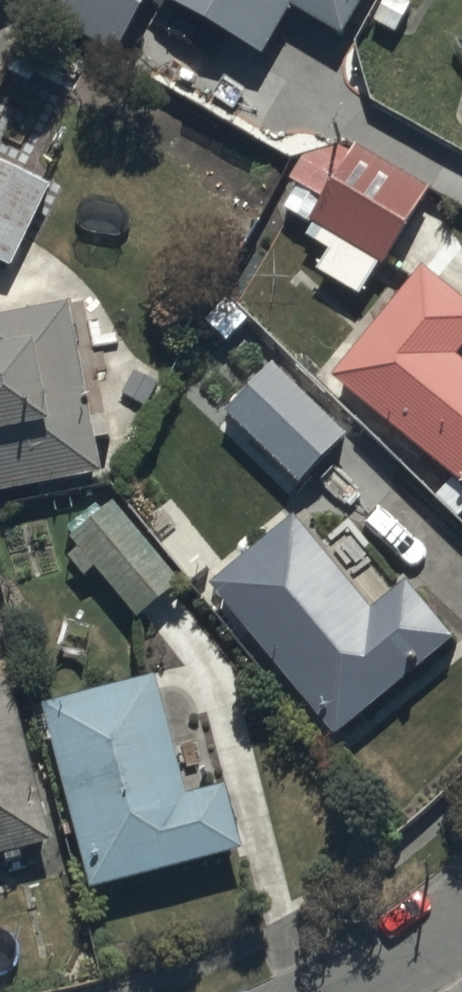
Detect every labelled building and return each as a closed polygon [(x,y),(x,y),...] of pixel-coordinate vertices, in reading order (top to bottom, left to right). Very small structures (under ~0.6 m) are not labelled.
[(22,7),(20,0),(0,0),(0,13),(22,7)] [(28,26),(112,75),(155,0),(43,0),(28,26)] [(157,10),(267,72),(296,21),(347,50),(376,0),(163,0),(157,10)] [(445,84),(404,99),(418,138),(460,123),(445,84)] [(386,279),(432,201),(324,138),(278,218),(313,239),(307,250),(330,263),(317,284),(362,310),(381,276),(386,279)] [(52,198),(0,173),(0,273),(13,280),(52,198)] [(423,280),(331,397),(461,500),(461,376),(460,374),(461,371),(461,311),(423,280)] [(0,329),(0,507),(104,489),(98,454),(113,452),(109,429),(93,431),(73,317),(0,329)] [(351,444),(270,367),(217,422),(298,500),(351,444)] [(87,589),(96,581),(139,633),(186,594),(121,514),(74,552),(81,561),(70,569),(87,589)] [(297,531),(211,602),(339,758),(459,659),(408,597),(374,625),(297,531)] [(0,680),(0,871),(50,860),(11,678),(0,680)] [(159,692),(43,721),(89,908),(246,869),(230,802),(189,812),(159,692)]
